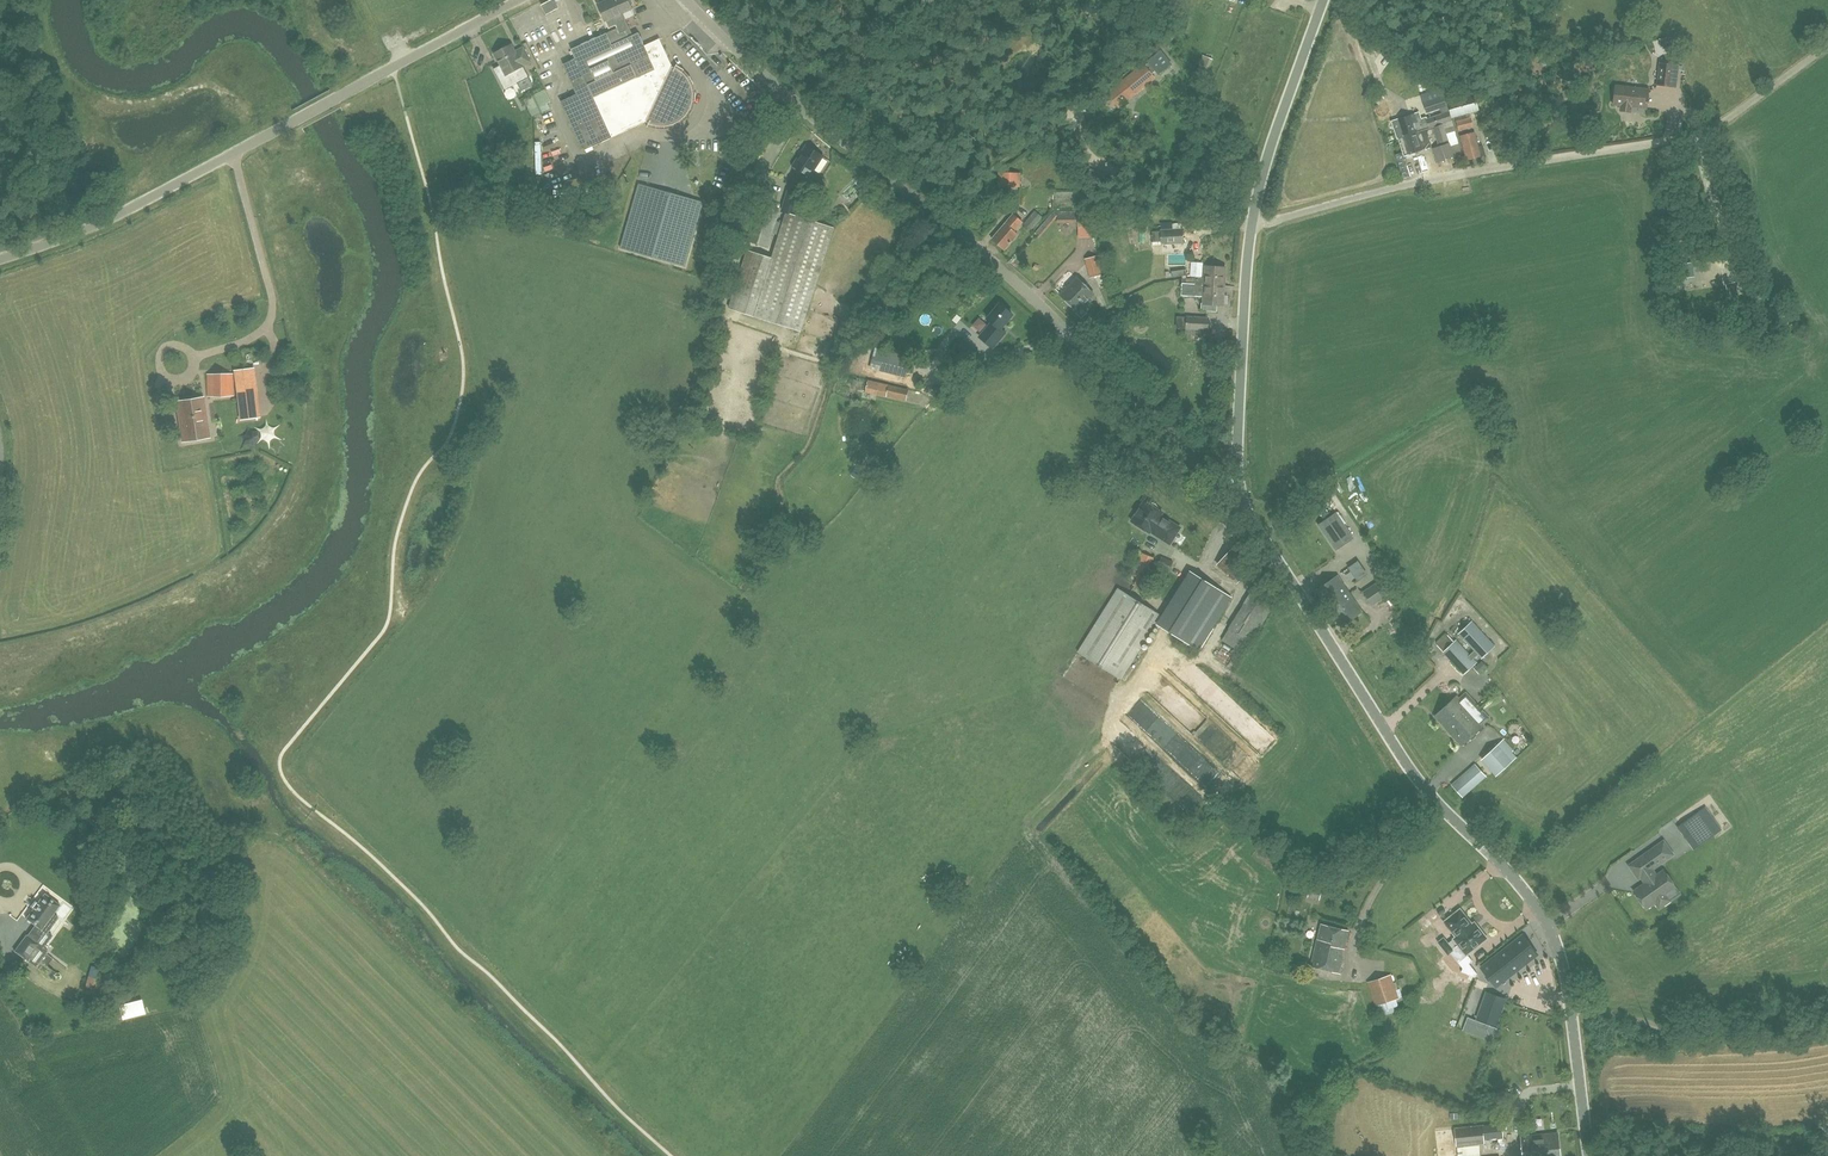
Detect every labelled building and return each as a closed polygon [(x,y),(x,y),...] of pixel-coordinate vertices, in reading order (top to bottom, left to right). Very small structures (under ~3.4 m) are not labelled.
[(559,7),(555,0),(552,0),(543,5),(547,14),(559,7)] [(609,28),(616,25),(618,29),(572,50),(576,58),(563,64),(577,94),(560,102),(583,151),(601,142),(646,121),(649,124),(657,126),(665,126),(673,125),(680,121),(686,115),(690,109),(693,101),(693,93),(692,85),(688,78),(682,72),(676,67),(672,66),(660,39),(645,45),(639,33),(633,36),(623,13),(632,9),(631,7),(634,3),(632,0),(611,0),(610,0),(606,0),(598,3),(609,28)] [(560,46),(572,40),(567,30),(555,37),(560,46)] [(516,51),(512,44),(495,53),(506,75),(512,72),(515,79),(527,73),(523,66),(531,62),(524,47),(516,51)] [(1129,93),(1132,97),(1155,78),(1152,74),(1156,71),(1159,75),(1172,64),(1160,50),(1147,61),(1149,63),(1145,66),(1144,64),(1108,94),(1120,107),(1126,102),(1123,99),(1129,93)] [(1679,65),(1659,62),(1656,85),(1676,88),(1679,65)] [(1615,85),(1613,105),(1646,109),(1649,89),(1615,85)] [(541,113),(539,107),(550,101),(544,89),(524,99),(532,117),(541,113)] [(1452,120),(1449,112),(1444,95),(1423,102),(1427,114),(1440,109),(1442,114),(1427,119),(1427,116),(1421,118),(1420,116),(1416,118),(1414,114),(1398,119),(1401,127),(1395,129),(1398,138),(1399,138),(1402,147),(1407,145),(1409,154),(1431,147),(1427,135),(1435,133),(1439,143),(1448,140),(1449,143),(1433,148),(1438,162),(1454,157),(1462,154),(1452,120)] [(1459,131),(1474,127),(1471,117),(1456,121),(1459,131)] [(491,141),(492,141),(499,147),(507,137),(505,136),(499,131),(491,141)] [(1460,137),(1467,160),(1485,155),(1482,146),(1479,147),(1475,133),(1460,137)] [(808,178),(823,156),(807,145),(793,166),(797,169),(788,182),(800,190),(808,178)] [(1021,173),(999,172),(998,186),(1021,187),(1021,173)] [(685,266),(704,202),(639,183),(620,248),(685,266)] [(799,214),(804,192),(791,189),(787,212),(799,214)] [(1079,203),(1079,192),(1053,192),(1053,203),(1079,203)] [(780,210),(759,203),(748,241),(769,248),(780,210)] [(1031,230),(1043,217),(1035,210),(1024,223),(1031,230)] [(1091,226),(1090,212),(1090,210),(1077,211),(1077,217),(1078,227),(1091,227),(1091,226)] [(1077,217),(1077,211),(1052,211),(1035,232),(1041,237),(1058,217),(1077,217)] [(729,308),(801,331),(834,228),(786,212),(772,258),(747,250),(729,308)] [(1005,250),(1018,235),(1014,231),(1023,222),(1013,214),(992,239),(1005,250)] [(1184,243),(1183,229),(1171,229),(1152,230),(1152,242),(1162,241),(1162,244),(1184,243)] [(1102,275),(1097,255),(1085,259),(1090,278),(1102,275)] [(1196,277),(1196,284),(1224,285),(1225,267),(1206,265),(1205,278),(1196,277)] [(1675,267),(1676,278),(1692,276),(1691,265),(1675,267)] [(1189,268),(1170,272),(1171,279),(1191,275),(1189,268)] [(1077,277),(1060,295),(1077,311),(1081,307),(1084,309),(1093,300),(1090,297),(1094,293),(1077,277)] [(1182,283),(1181,295),(1204,297),(1204,303),(1202,303),(1201,311),(1217,311),(1218,304),(1223,305),(1224,285),(1196,284),(1182,283)] [(1733,283),(1726,284),(1728,293),(1735,292),(1733,283)] [(1001,329),(1013,314),(1000,303),(988,318),(992,322),(981,336),(994,347),(1006,333),(1001,329)] [(1187,329),(1208,330),(1209,318),(1188,317),(1187,329)] [(964,338),(953,350),(970,363),(981,352),(964,338)] [(234,370),(240,422),(260,419),(254,368),(234,370)] [(233,395),(232,374),(208,374),(208,396),(233,395)] [(886,396),(889,385),(868,380),(865,390),(886,396)] [(909,389),(889,385),(886,396),(906,400),(909,389)] [(177,401),(183,441),(209,437),(203,397),(177,401)] [(1149,532),(1150,531),(1170,543),(1180,527),(1160,515),(1162,512),(1158,509),(1157,507),(1156,504),(1154,503),(1151,503),(1149,503),(1145,501),(1132,521),(1149,532)] [(1335,513),(1319,524),(1336,549),(1352,538),(1335,513)] [(1131,574),(1137,577),(1134,585),(1142,588),(1154,558),(1140,551),(1131,574)] [(1161,557),(1157,566),(1169,571),(1173,562),(1161,557)] [(1255,577),(1263,575),(1261,567),(1253,569),(1255,577)] [(1362,611),(1338,575),(1316,590),(1341,626),(1362,611)] [(1232,597),(1192,576),(1159,629),(1199,650),(1232,597)] [(1372,604),(1389,593),(1381,580),(1364,592),(1372,604)] [(1242,654),(1276,600),(1255,587),(1222,642),(1242,654)] [(1078,651),(1121,678),(1161,615),(1118,588),(1078,651)] [(1436,645),(1443,652),(1464,675),(1475,664),(1472,660),(1478,654),(1482,658),(1493,647),(1470,622),(1459,633),(1475,650),(1468,656),(1448,634),(1436,645)] [(1487,673),(1493,664),(1489,661),(1482,669),(1487,673)] [(1434,716),(1448,731),(1470,710),(1457,696),(1434,716)] [(1484,725),(1470,710),(1448,731),(1461,746),(1484,725)] [(1504,739),(1481,759),(1496,776),(1521,753),(1516,748),(1514,750),(1504,739)] [(1475,764),(1452,785),(1463,797),(1486,776),(1475,764)] [(1693,852),(1721,831),(1704,808),(1677,829),(1693,852)] [(128,843),(105,835),(101,847),(123,855),(128,843)] [(1656,902),(1660,908),(1671,900),(1664,890),(1673,884),(1664,870),(1657,875),(1653,869),(1674,854),(1664,841),(1629,865),(1639,879),(1644,875),(1647,879),(1646,883),(1634,891),(1647,909),(1656,902)] [(1293,884),(1299,873),(1290,868),(1283,878),(1293,884)] [(46,933),(58,917),(53,914),(60,905),(44,893),(26,918),(46,933)] [(1458,944),(1467,955),(1475,949),(1474,947),(1486,938),(1485,937),(1486,935),(1482,930),(1480,930),(1474,923),(1472,925),(1464,915),(1462,916),(1458,911),(1445,922),(1457,937),(1448,944),(1443,937),(1438,942),(1448,955),(1453,950),(1452,948),(1458,944)] [(1345,949),(1349,931),(1321,924),(1318,939),(1311,966),(1339,973),(1343,955),(1342,955),(1343,949),(1345,949)] [(14,951),(27,960),(38,944),(26,935),(14,951)] [(1496,986),(1532,958),(1537,954),(1522,935),(1481,968),(1496,986)] [(37,950),(38,961),(47,961),(46,949),(37,950)] [(86,987),(98,990),(103,970),(91,967),(86,987)] [(1376,1006),(1399,999),(1391,974),(1368,982),(1376,1006)] [(1495,1025),(1505,999),(1487,992),(1478,1019),(1495,1025)] [(1548,1015),(1550,1007),(1534,1003),(1532,1011),(1548,1015)] [(148,1005),(125,1008),(126,1017),(149,1014),(148,1005)] [(1446,1028),(1446,1037),(1459,1038),(1459,1029),(1446,1028)] [(1656,1036),(1653,1046),(1660,1048),(1663,1039),(1656,1036)] [(1502,1124),(1456,1129),(1457,1146),(1485,1143),(1484,1140),(1504,1138),(1502,1124)] [(1523,1155),(1561,1155),(1558,1133),(1521,1137),(1523,1155)]
